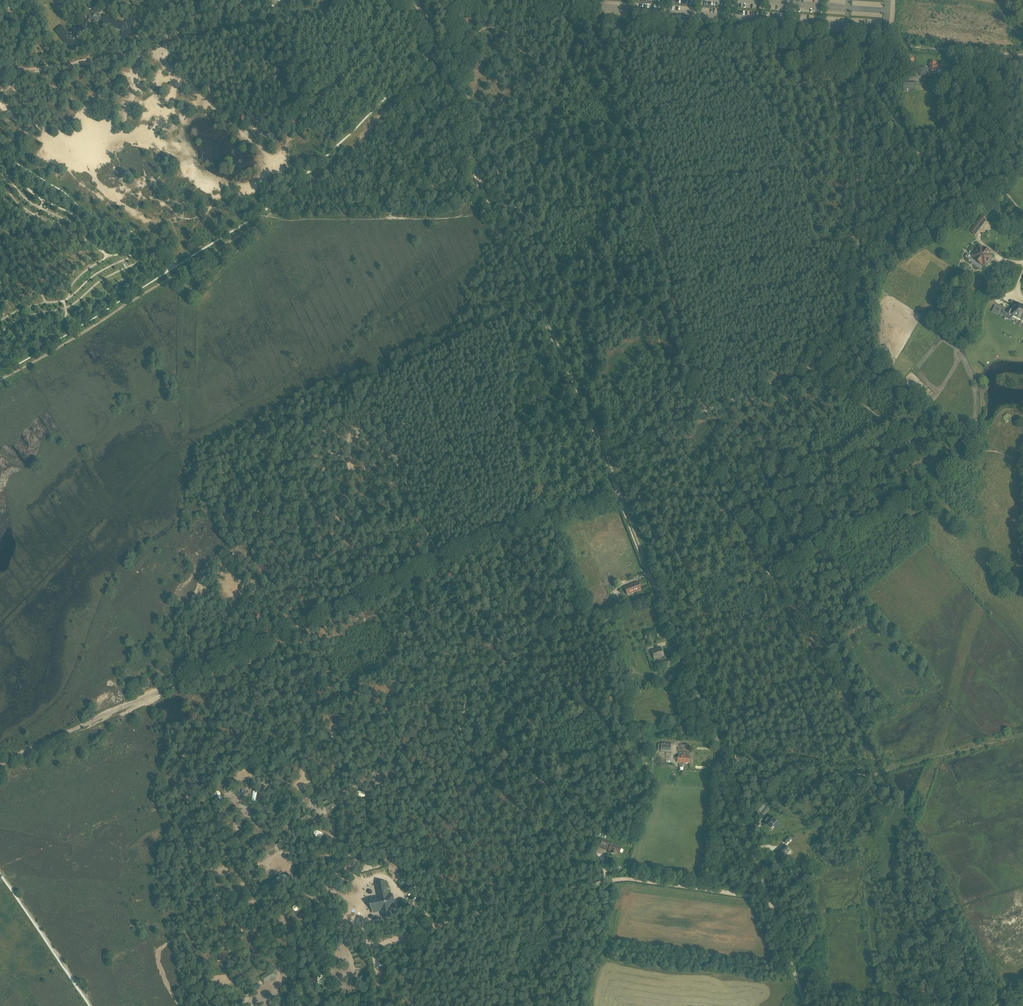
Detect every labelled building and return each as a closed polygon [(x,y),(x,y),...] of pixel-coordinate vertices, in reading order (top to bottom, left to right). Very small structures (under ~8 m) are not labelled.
[(62,26),(55,31),(73,52),(79,47),(73,40),(91,25),(89,23),(91,21),(92,22),(98,21),(99,19),(102,20),(100,24),(122,31),(119,40),(127,43),(136,17),(128,14),(125,23),(104,15),(102,18),(100,17),(100,15),(99,14),(101,12),(100,10),(97,12),(96,11),(95,11),(94,8),(97,8),(96,0),(87,0),(88,9),(92,9),(92,12),(90,12),(88,18),(90,19),(87,21),(86,18),(68,33),(62,26)] [(920,68),(919,74),(921,74),(921,76),(926,76),(926,74),(927,74),(928,72),(928,71),(936,71),(936,70),(943,70),(943,65),(937,65),(937,63),(929,63),(929,68),(920,68)] [(978,222),(974,228),(978,231),(983,226),(979,223),(978,222)] [(991,253),(981,245),(972,256),(985,266),(993,256),(990,254),(991,253)] [(1012,315),(1011,316),(1021,321),(1022,320),(1022,318),(1022,307),(1015,303),(1010,314),(1012,315)] [(1001,309),(995,306),(992,312),(998,315),(1001,309)] [(627,586),(631,594),(641,590),(638,582),(627,586)] [(621,599),(613,602),(616,609),(624,606),(621,599)] [(651,650),(654,660),(664,657),(661,647),(651,650)] [(660,753),(670,753),(671,745),(661,744),(660,753)] [(678,755),(677,762),(689,763),(689,756),(678,755)] [(769,814),(763,822),(770,828),(776,819),(769,814)] [(608,850),(610,843),(599,839),(597,846),(608,850)] [(608,850),(607,851),(609,851),(608,853),(616,856),(617,854),(618,855),(621,847),(610,843),(608,850)] [(785,845),(777,854),(782,859),(786,854),(787,855),(791,851),(785,845)] [(393,895),(388,896),(385,881),(375,883),(378,896),(370,897),(373,913),(381,911),(382,919),(392,917),(390,908),(396,907),(393,895)] [(406,894),(408,892),(413,888),(408,883),(402,888),(406,894)]
